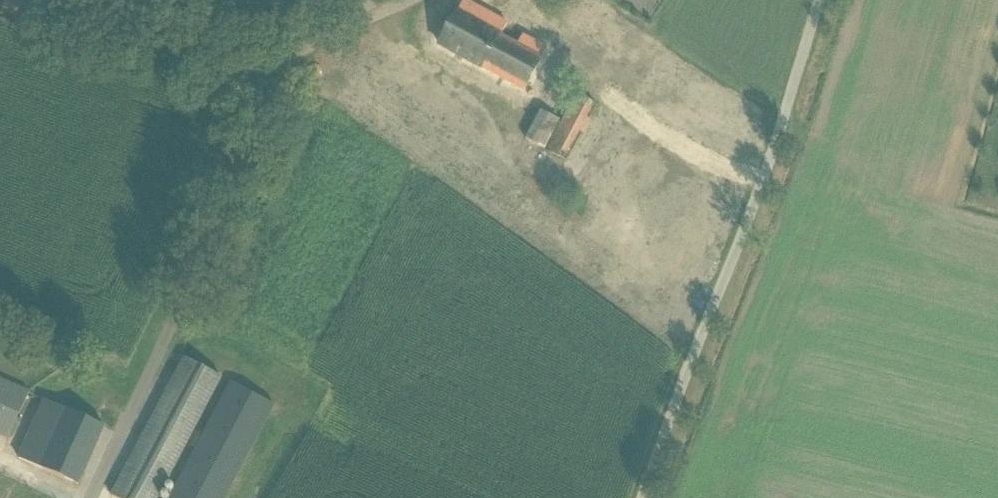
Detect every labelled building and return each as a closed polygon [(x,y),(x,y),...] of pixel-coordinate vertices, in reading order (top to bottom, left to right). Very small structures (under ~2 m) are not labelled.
[(439,47),(522,92),(545,50),(521,38),(516,48),(498,38),(506,25),(463,2),(439,47)] [(524,141),(568,165),(598,109),(574,97),(565,113),(558,109),(552,119),(539,112),(524,141)] [(185,360),(111,497),(160,497),(221,380),(185,360)] [(7,440),(29,394),(0,381),(0,437),(7,440)] [(274,409),(229,385),(203,434),(199,433),(191,448),(195,449),(171,497),(226,497),(274,409)] [(78,487),(103,429),(34,398),(8,456),(78,487)]
